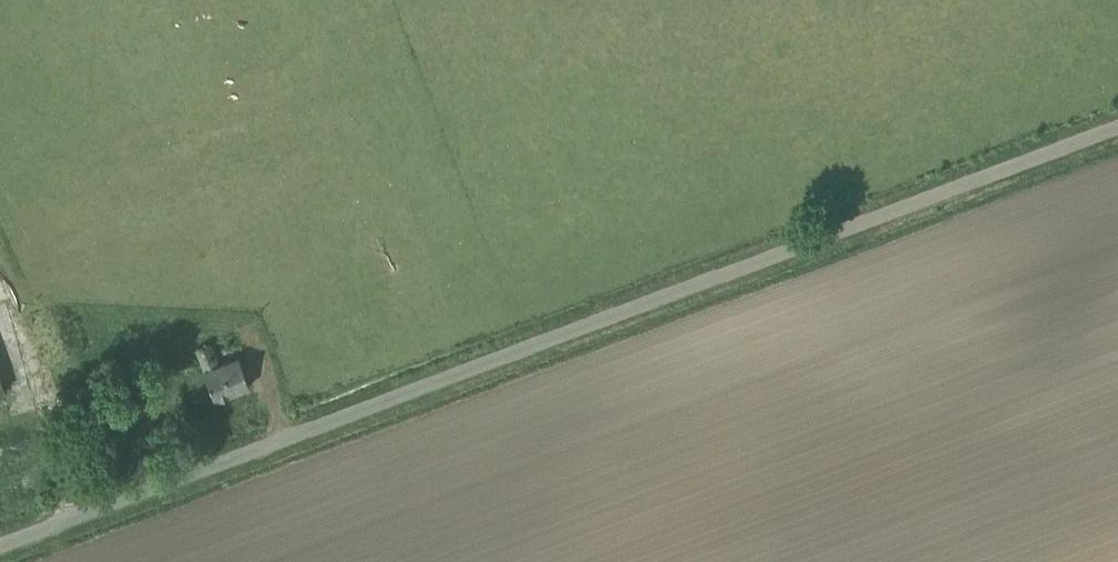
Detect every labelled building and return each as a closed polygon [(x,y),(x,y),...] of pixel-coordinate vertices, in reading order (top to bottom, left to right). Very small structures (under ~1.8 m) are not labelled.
[(238,305),(255,301),(250,285),(234,289),(238,305)] [(249,387),(238,357),(218,365),(211,345),(196,351),(214,400),(249,387)]
